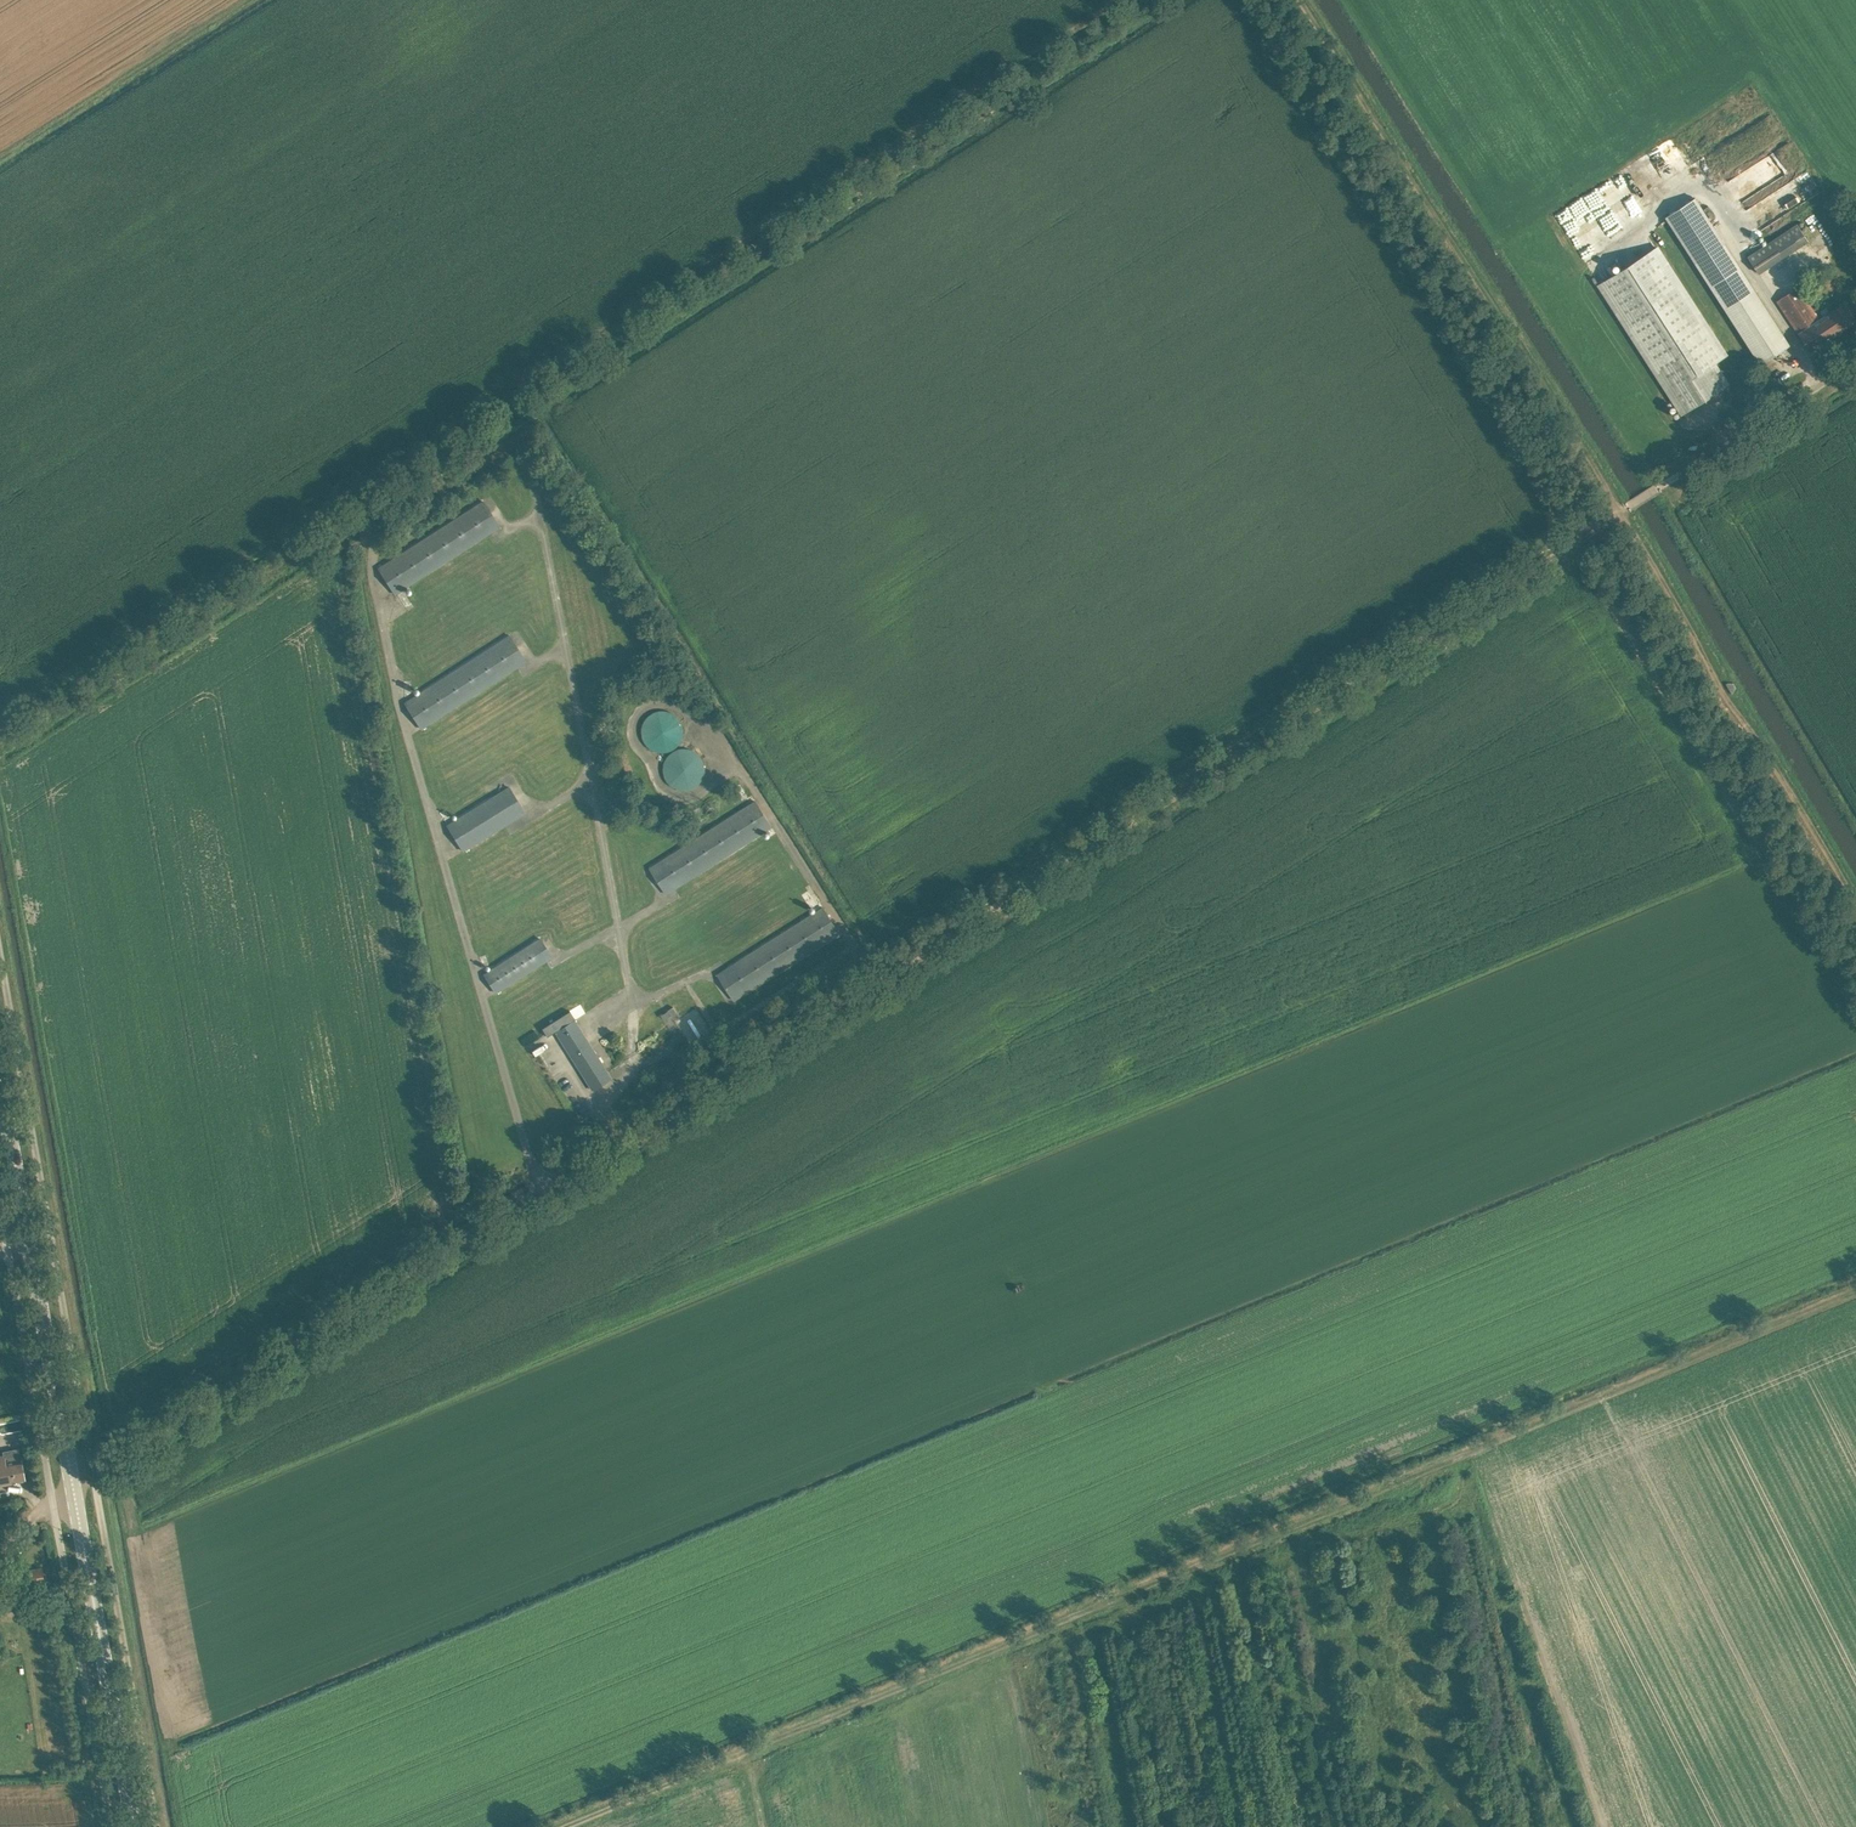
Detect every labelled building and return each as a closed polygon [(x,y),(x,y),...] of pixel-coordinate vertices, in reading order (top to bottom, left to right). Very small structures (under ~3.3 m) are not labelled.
[(1737,152),(1732,142),(1709,153),(1718,171),(1732,164),(1728,156),(1737,152)] [(1594,211),(1612,242),(1627,234),(1623,228),(1637,220),(1629,207),(1637,202),(1621,174),(1567,205),(1574,217),(1582,212),(1584,217),(1594,211)] [(1665,217),(1759,364),(1789,345),(1693,199),(1665,217)] [(1748,256),(1759,273),(1809,241),(1797,223),(1748,256)] [(1597,285),(1681,415),(1729,384),(1715,362),(1728,353),(1658,246),(1597,285)] [(1810,351),(1855,321),(1855,319),(1845,302),(1820,319),(1799,286),(1777,301),(1810,351)] [(378,567),(394,593),(499,526),(482,500),(378,567)] [(404,702),(421,727),(524,660),(508,635),(404,702)] [(1730,684),(1728,685),(1734,697),(1736,695),(1740,689),(1737,684),(1730,684)] [(681,723),(680,721),(677,716),(674,715),(670,712),(666,711),(661,710),(656,711),(651,713),(647,717),(643,721),(641,727),(641,732),(642,737),(643,741),(646,745),(650,749),(656,752),(661,753),(664,753),(667,752),(671,750),(675,748),(678,745),(681,741),(682,737),(683,734),(683,730),(683,728),(681,723)] [(691,789),(695,787),(697,785),(699,783),(702,779),(704,775),(704,770),(703,763),(701,759),(699,754),(695,752),(691,749),(687,749),(682,748),(678,749),(673,751),(670,753),(667,757),(664,760),(663,764),(663,768),(663,774),(664,778),(669,786),(677,789),(683,790),(687,790),(691,789)] [(447,825),(462,849),(524,811),(509,786),(447,825)] [(650,867),(666,892),(770,825),(754,799),(650,867)] [(720,973),(736,999),(839,933),(823,907),(720,973)] [(484,974),(496,992),(552,956),(540,938),(484,974)] [(673,1006),(668,1009),(671,1015),(677,1012),(673,1006)] [(611,1078),(573,1019),(555,1031),(592,1090),(611,1078)] [(19,1460),(18,1454),(5,1457),(10,1482),(25,1479),(21,1459),(19,1460)] [(10,1482),(5,1457),(4,1455),(0,1456),(0,1484),(10,1482)] [(11,1593),(28,1590),(27,1584),(44,1581),(41,1567),(7,1573),(11,1593)] [(0,1607),(10,1606),(8,1594),(0,1595),(0,1606),(0,1607)] [(41,1607),(39,1599),(33,1600),(38,1617),(51,1613),(49,1605),(41,1607)]
